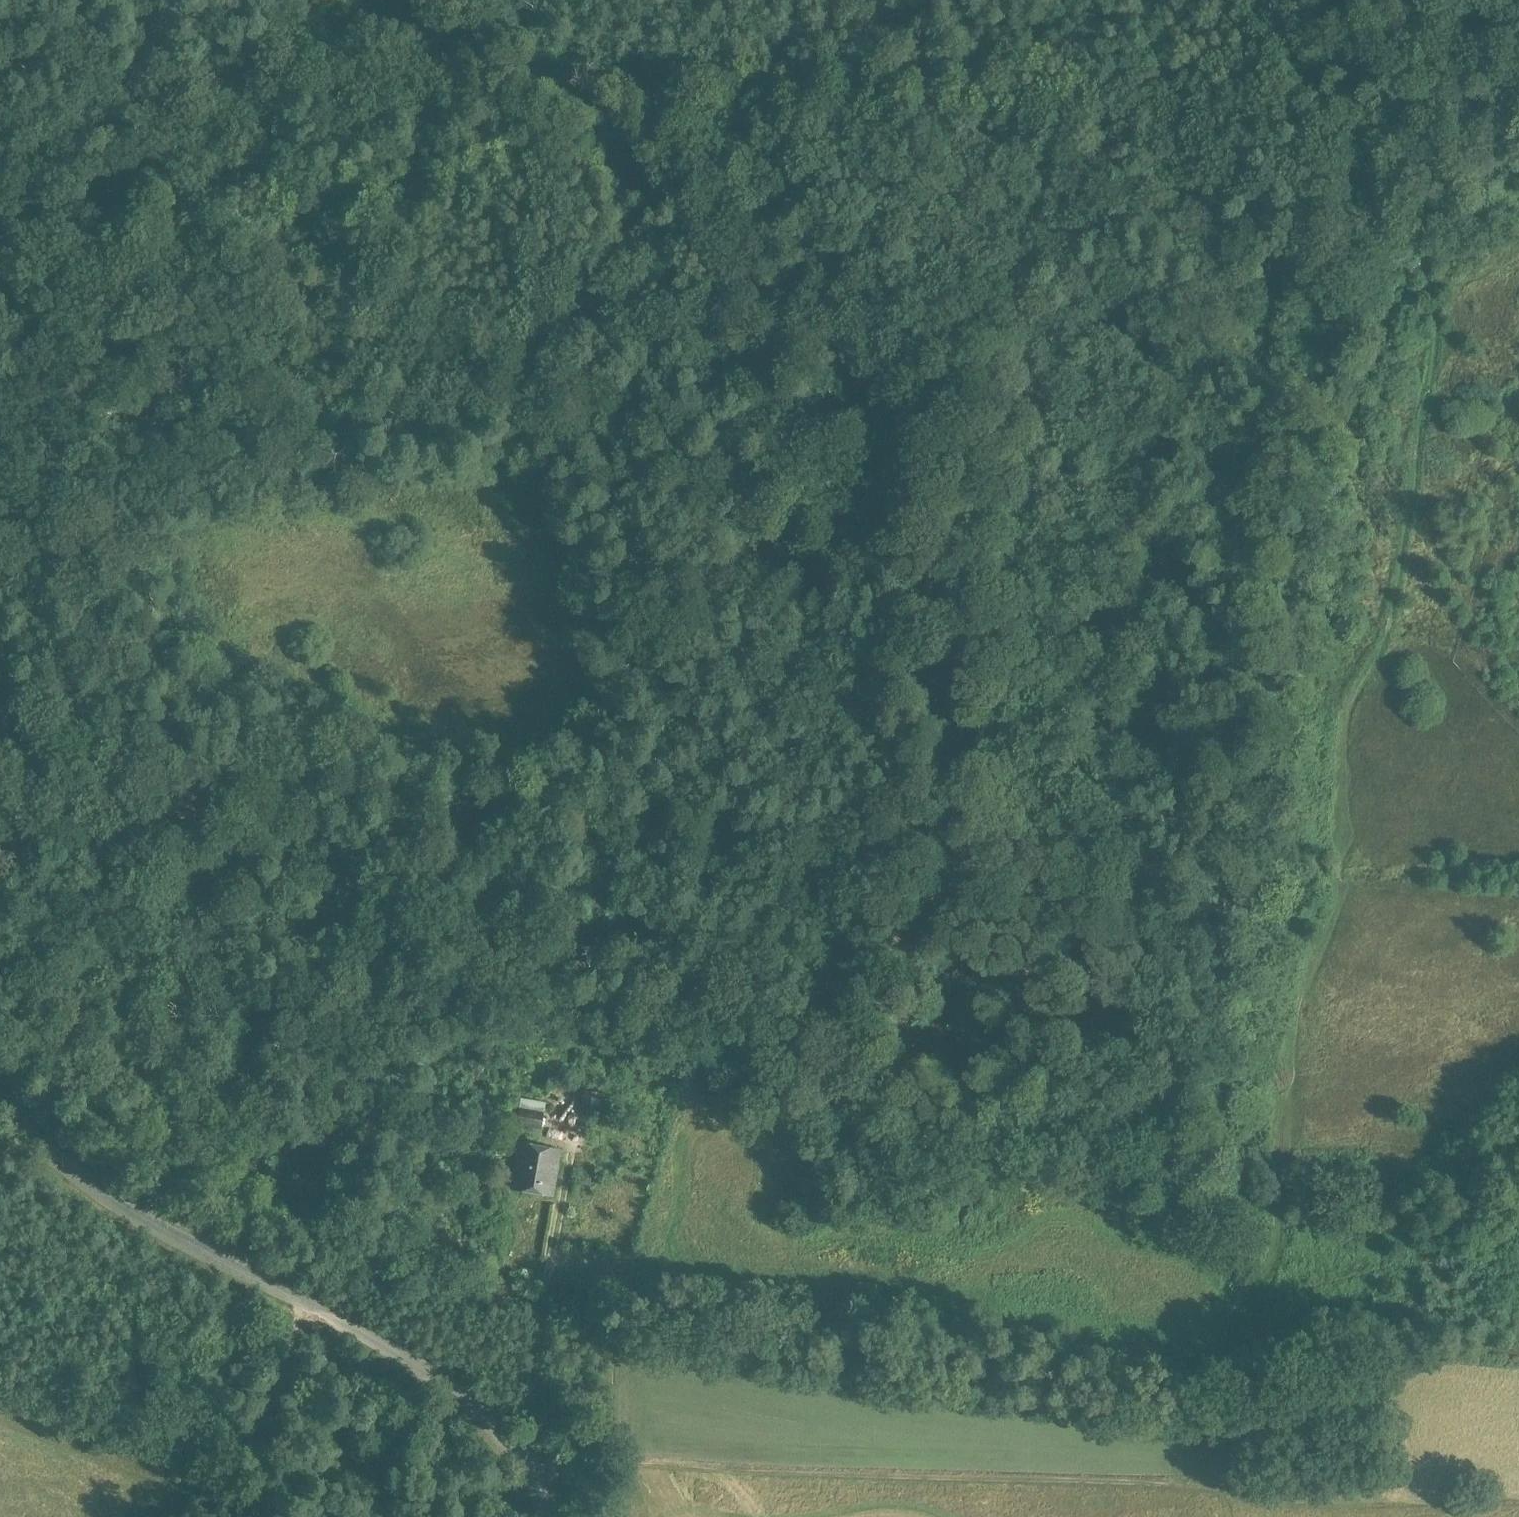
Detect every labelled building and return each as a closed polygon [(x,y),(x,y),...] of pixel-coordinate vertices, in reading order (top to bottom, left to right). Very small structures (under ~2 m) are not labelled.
[(599,1114),(602,1093),(584,1090),(580,1111),(599,1114)] [(540,1131),(543,1111),(519,1108),(516,1128),(540,1131)] [(559,1150),(518,1144),(511,1189),(553,1195),(559,1150)]
